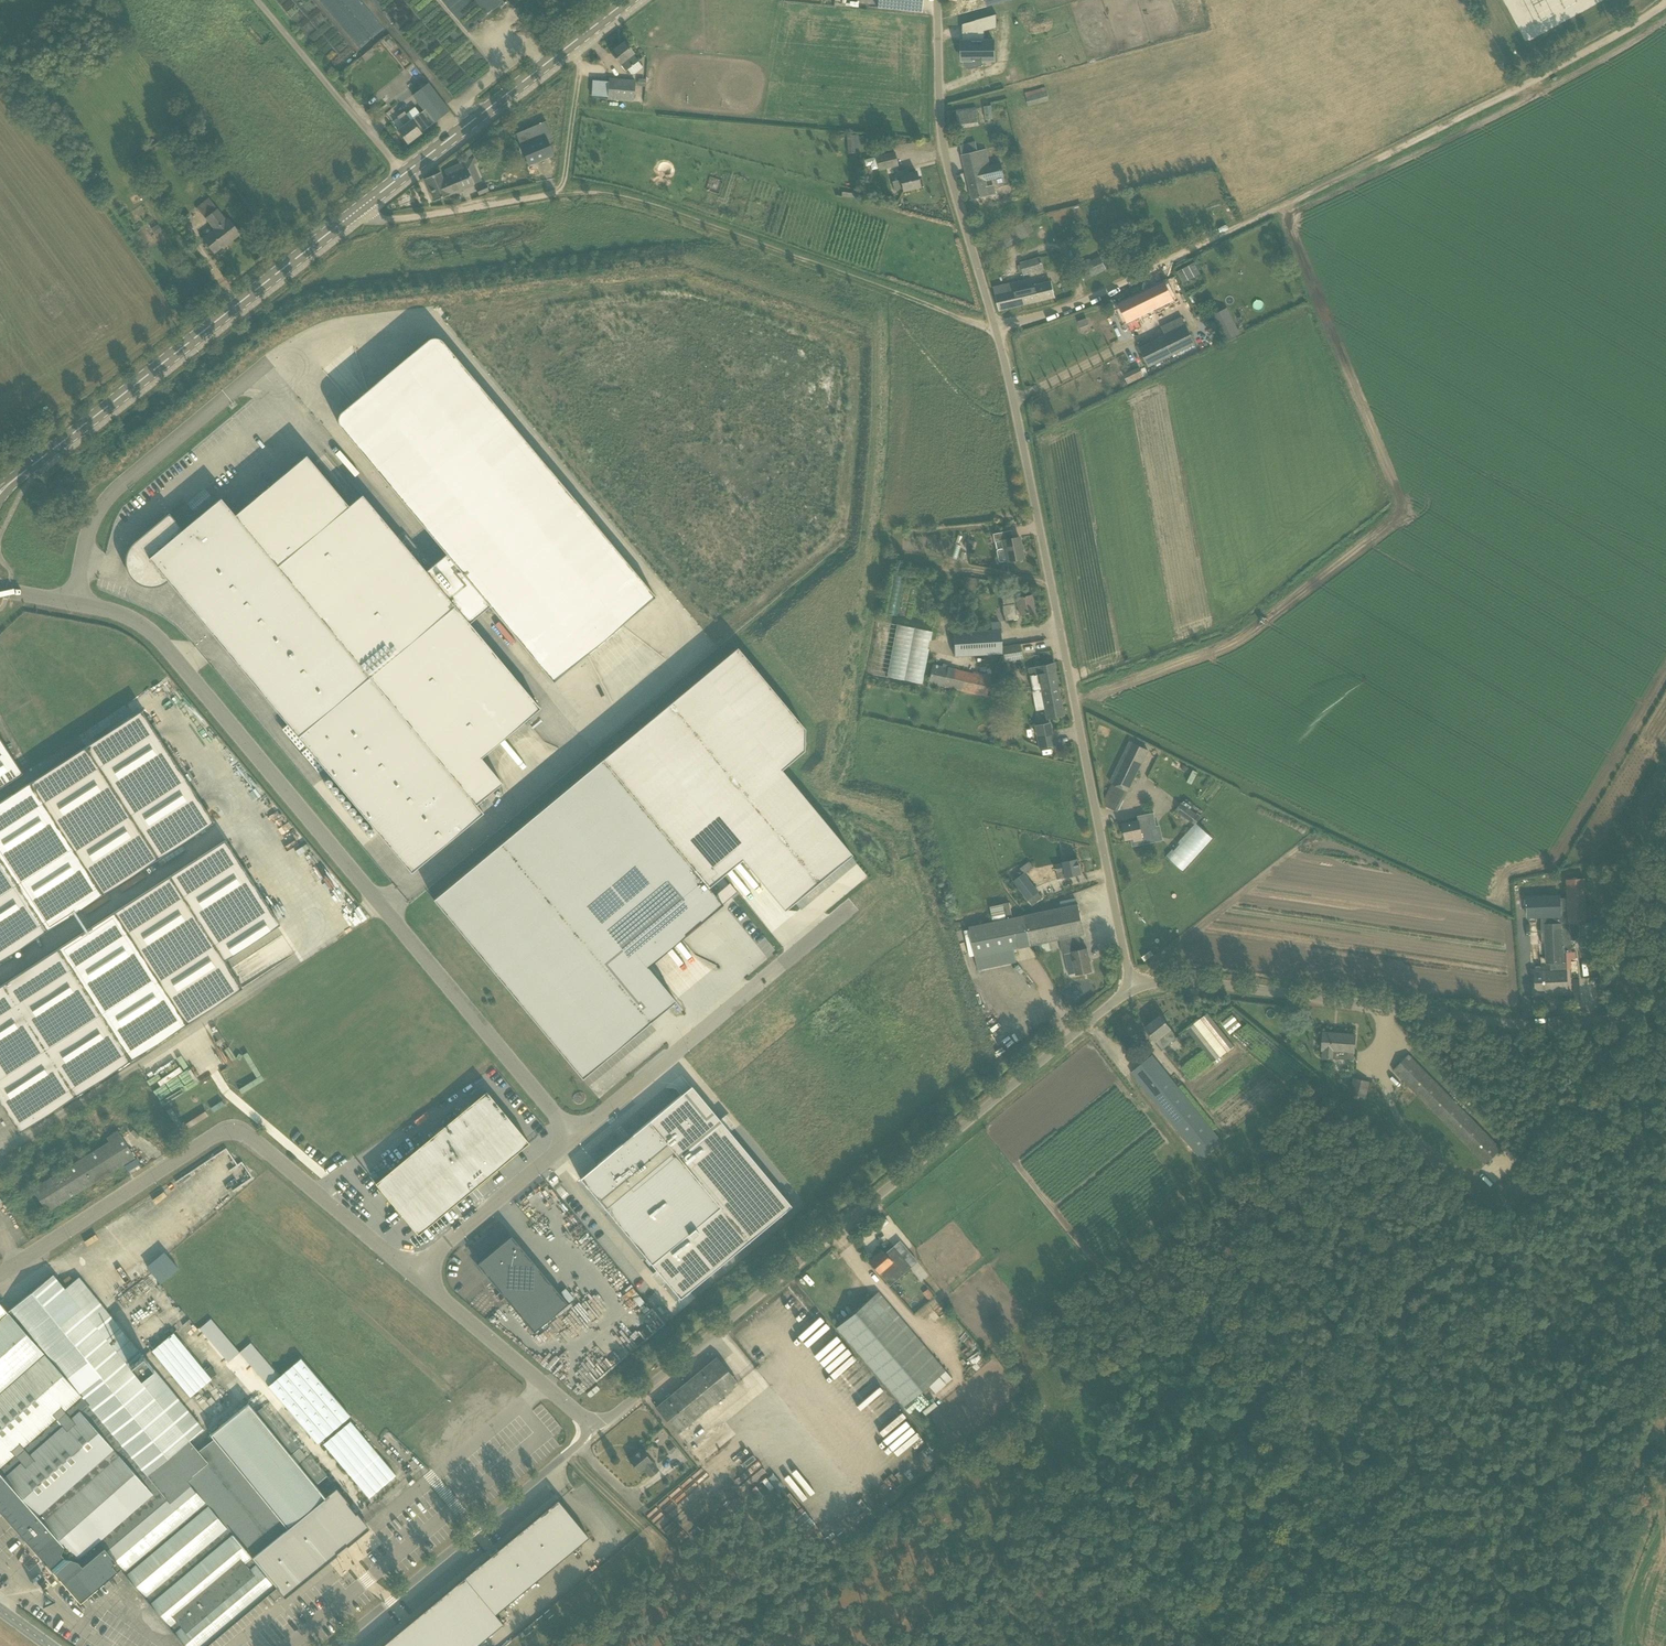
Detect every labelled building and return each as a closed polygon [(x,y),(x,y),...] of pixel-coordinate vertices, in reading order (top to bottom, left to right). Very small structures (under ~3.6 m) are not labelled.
[(877,8),(911,11),(921,12),(923,0),(878,0),(877,8)] [(1052,18),(1081,10),(1078,0),(1051,0),(1054,8),(1049,9),(1052,18)] [(964,42),(964,51),(963,51),(963,60),(996,60),(996,41),(985,41),(985,31),(997,28),(997,14),(976,20),(976,42),(964,42)] [(634,54),(631,51),(624,42),(611,53),(625,71),(628,69),(631,73),(635,73),(643,68),(638,62),(638,61),(633,55),(634,54)] [(635,80),(609,78),(607,99),(634,101),(635,80)] [(412,95),(424,111),(427,114),(434,123),(450,111),(428,83),(412,95)] [(1030,103),(1048,97),(1045,86),(1026,92),(1030,103)] [(978,107),(957,108),(958,124),(978,124),(978,107)] [(434,123),(427,114),(424,111),(411,121),(404,111),(397,117),(404,126),(398,131),(408,143),(421,133),(434,123)] [(187,125),(184,120),(179,123),(182,128),(187,125)] [(180,129),(177,124),(167,130),(169,135),(180,129)] [(847,153),(855,153),(854,135),(846,136),(847,153)] [(521,147),(529,165),(553,155),(546,136),(521,147)] [(488,138),(481,140),(479,145),(483,149),(488,146),(488,138)] [(200,152),(197,147),(190,151),(193,156),(200,152)] [(472,154),(469,149),(464,153),(467,158),(472,154)] [(986,149),(978,151),(963,155),(973,199),(990,195),(987,181),(995,179),(996,185),(1006,183),(1001,163),(991,165),(987,150),(986,150),(986,149)] [(894,152),(875,157),(864,160),(865,167),(870,165),(871,170),(878,168),(878,170),(898,165),(894,152)] [(474,184),(482,181),(474,165),(478,163),(475,157),(473,158),(444,170),(447,177),(443,179),(440,172),(425,179),(434,201),(449,195),(449,194),(474,184)] [(900,180),(892,182),(894,190),(903,188),(903,191),(920,187),(916,172),(908,174),(907,171),(898,173),(900,180)] [(478,195),(489,191),(486,184),(476,189),(478,195)] [(240,234),(228,219),(227,220),(208,197),(196,207),(214,229),(202,238),(214,252),(226,242),(227,244),(240,234)] [(156,235),(161,232),(157,225),(151,229),(155,235),(156,235)] [(1084,280),(1106,269),(1100,256),(1078,267),(1084,280)] [(1021,264),(1024,274),(1044,269),(1041,258),(1021,264)] [(1055,297),(1051,281),(1032,285),(1031,279),(994,288),(1000,310),(1055,297)] [(1174,300),(1165,281),(1118,304),(1127,322),(1128,322),(1132,331),(1141,327),(1137,319),(1174,300)] [(1214,315),(1226,341),(1240,334),(1227,308),(1214,315)] [(1169,323),(1173,332),(1139,348),(1148,367),(1196,344),(1182,316),(1169,323)] [(1078,321),(1080,328),(1089,325),(1086,318),(1078,321)] [(655,597),(592,520),(549,469),(443,342),(440,339),(436,338),(431,338),(428,340),(342,412),(339,415),(338,419),(338,423),(340,427),(446,554),(426,570),(469,623),(489,606),(553,682),(655,597)] [(1128,386),(1142,379),(1144,378),(1140,370),(1138,371),(1124,378),(1128,386)] [(132,578),(133,580),(135,581),(137,583),(138,584),(140,585),(142,585),(144,586),(146,587),(148,587),(151,587),(153,587),(155,587),(157,586),(159,586),(161,585),(163,584),(165,583),(166,582),(168,581),(305,745),(411,872),(482,813),(475,805),(501,783),(480,758),(540,708),(469,623),(426,570),(362,494),(349,506),(306,455),(235,515),(221,498),(194,520),(183,529),(169,513),(135,541),(133,543),(132,544),(131,546),(129,547),(128,549),(128,551),(127,553),(126,555),(126,557),(126,559),(125,561),(125,563),(126,565),(126,567),(127,569),(127,571),(128,573),(129,575),(131,577),(132,578)] [(1006,562),(1023,558),(1019,537),(1013,538),(1011,530),(993,534),(994,542),(1002,541),(1003,548),(997,549),(996,551),(998,561),(1000,562),(1006,561),(1006,562)] [(974,541),(966,538),(963,546),(972,549),(974,541)] [(1018,615),(1034,611),(1031,595),(1020,597),(1019,591),(1001,594),(1003,605),(1002,605),(1005,621),(1015,619),(1015,615),(1018,614),(1018,615)] [(923,683),(932,629),(878,620),(869,674),(923,683)] [(953,632),(954,656),(1002,654),(1001,629),(953,632)] [(1002,646),(1004,661),(1022,659),(1020,644),(1002,646)] [(602,759),(433,899),(582,1078),(675,1001),(647,967),(681,938),(685,935),(685,936),(686,935),(686,934),(700,923),(701,922),(723,904),(709,887),(702,879),(734,853),(774,901),(837,848),(771,768),(792,751),(792,730),(729,653),(602,759)] [(986,696),(987,694),(991,677),(973,672),(973,673),(948,667),(948,666),(942,664),(941,665),(933,663),(927,685),(938,688),(939,684),(943,685),(986,696)] [(1040,689),(1058,686),(1054,663),(1028,668),(1032,691),(1040,689)] [(1007,690),(1012,694),(1016,689),(1011,685),(1007,690)] [(1040,689),(1046,719),(1064,715),(1058,686),(1040,689)] [(209,821),(134,709),(0,801),(0,960),(209,821)] [(1039,748),(1054,745),(1050,723),(1035,726),(1039,748)] [(23,774),(0,738),(0,788),(23,774)] [(1128,791),(1148,750),(1130,742),(1111,782),(1113,783),(1128,791)] [(1200,818),(1182,803),(1177,810),(1195,824),(1200,818)] [(1137,816),(1138,821),(1123,824),(1126,840),(1133,838),(1134,844),(1155,840),(1153,830),(1157,829),(1154,813),(1137,816)] [(20,1132),(131,1060),(242,988),(221,956),(274,924),(219,836),(167,875),(59,948),(0,986),(0,1102),(20,1132)] [(1058,879),(1081,874),(1078,859),(1055,863),(1058,879)] [(1039,892),(1025,874),(1024,872),(1013,881),(1028,900),(1039,892)] [(1550,963),(1566,962),(1566,952),(1571,952),(1571,940),(1575,940),(1580,937),(1579,922),(1586,922),(1584,880),(1567,881),(1568,899),(1561,899),(1561,895),(1526,896),(1527,918),(1541,918),(1541,930),(1542,943),(1546,943),(1546,963),(1550,963)] [(1656,889),(1656,905),(1665,905),(1665,889),(1656,889)] [(1013,917),(1010,904),(1010,902),(1003,903),(1003,904),(990,907),(991,908),(993,921),(1013,917)] [(1014,949),(1060,939),(1074,936),(1079,935),(1084,934),(1078,904),(1067,906),(1013,917),(993,921),(970,926),(976,957),(1014,949)] [(1064,954),(1069,975),(1076,973),(1076,975),(1092,971),(1087,948),(1082,949),(1079,935),(1074,936),(1060,939),(1062,954),(1064,954)] [(1145,961),(1153,955),(1151,951),(1142,957),(1145,961)] [(1567,991),(1566,962),(1550,963),(1551,972),(1535,972),(1535,990),(1550,989),(1550,991),(1567,991)] [(1208,1014),(1186,1030),(1213,1063),(1234,1047),(1208,1014)] [(1232,1032),(1241,1024),(1232,1014),(1223,1022),(1232,1032)] [(1162,1049),(1175,1039),(1178,1037),(1172,1030),(1160,1016),(1145,1028),(1162,1049)] [(1354,1053),(1356,1035),(1323,1032),(1322,1051),(1322,1052),(1322,1058),(1354,1061),(1354,1053)] [(1221,1139),(1159,1063),(1152,1055),(1131,1072),(1200,1157),(1203,1160),(1211,1154),(1208,1151),(1213,1146),(1216,1149),(1222,1144),(1220,1141),(1221,1139)] [(1393,1070),(1486,1165),(1501,1150),(1408,1055),(1393,1070)] [(1350,1094),(1367,1098),(1370,1082),(1353,1078),(1350,1094)] [(581,1177),(580,1178),(598,1200),(651,1264),(680,1298),(791,1206),(691,1086),(690,1086),(711,1111),(702,1119),(681,1094),(649,1121),(632,1135),(632,1134),(621,1143),(622,1143),(597,1164),(615,1186),(599,1200),(581,1177)] [(486,1091),(376,1183),(418,1234),(476,1186),(477,1187),(479,1185),(478,1184),(528,1142),(486,1091)] [(135,1158),(129,1148),(120,1134),(118,1130),(106,1137),(109,1141),(32,1188),(47,1212),(135,1158)] [(140,1164),(136,1158),(125,1166),(128,1171),(140,1164)] [(477,1264),(533,1332),(567,1303),(511,1235),(477,1264)] [(894,1246),(885,1253),(882,1250),(869,1262),(879,1274),(885,1268),(895,1280),(911,1267),(894,1246)] [(165,1250),(146,1265),(160,1282),(179,1267),(165,1250)] [(80,1601),(116,1571),(112,1566),(116,1562),(123,1571),(126,1575),(132,1581),(139,1590),(176,1633),(181,1639),(187,1645),(204,1645),(264,1595),(275,1585),(285,1598),(338,1555),(336,1553),(346,1545),(347,1547),(369,1528),(357,1514),(356,1515),(347,1505),(349,1503),(336,1488),(326,1496),(298,1463),(306,1457),(299,1448),(291,1454),(248,1403),(210,1434),(214,1439),(198,1451),(189,1440),(204,1428),(77,1279),(65,1289),(53,1275),(8,1312),(0,1303),(0,1509),(80,1601)] [(640,1305),(645,1301),(635,1290),(630,1294),(640,1305)] [(903,1406),(929,1385),(945,1370),(878,1291),(836,1327),(903,1406)] [(152,1349),(189,1396),(212,1378),(175,1331),(152,1349)] [(677,1434),(738,1383),(717,1357),(655,1407),(677,1434)] [(352,1417),(304,1360),(271,1387),(320,1445),(352,1417)] [(396,1475),(350,1422),(322,1445),(368,1499),(396,1475)] [(666,1447),(671,1453),(676,1449),(671,1443),(666,1447)] [(650,1476),(658,1469),(641,1449),(629,1459),(639,1471),(643,1468),(650,1476)] [(767,1479),(779,1491),(785,1485),(773,1473),(767,1479)] [(495,1611),(590,1538),(562,1502),(375,1645),(477,1645),(505,1624),(495,1611)] [(804,1510),(794,1518),(804,1530),(814,1522),(804,1510)]
